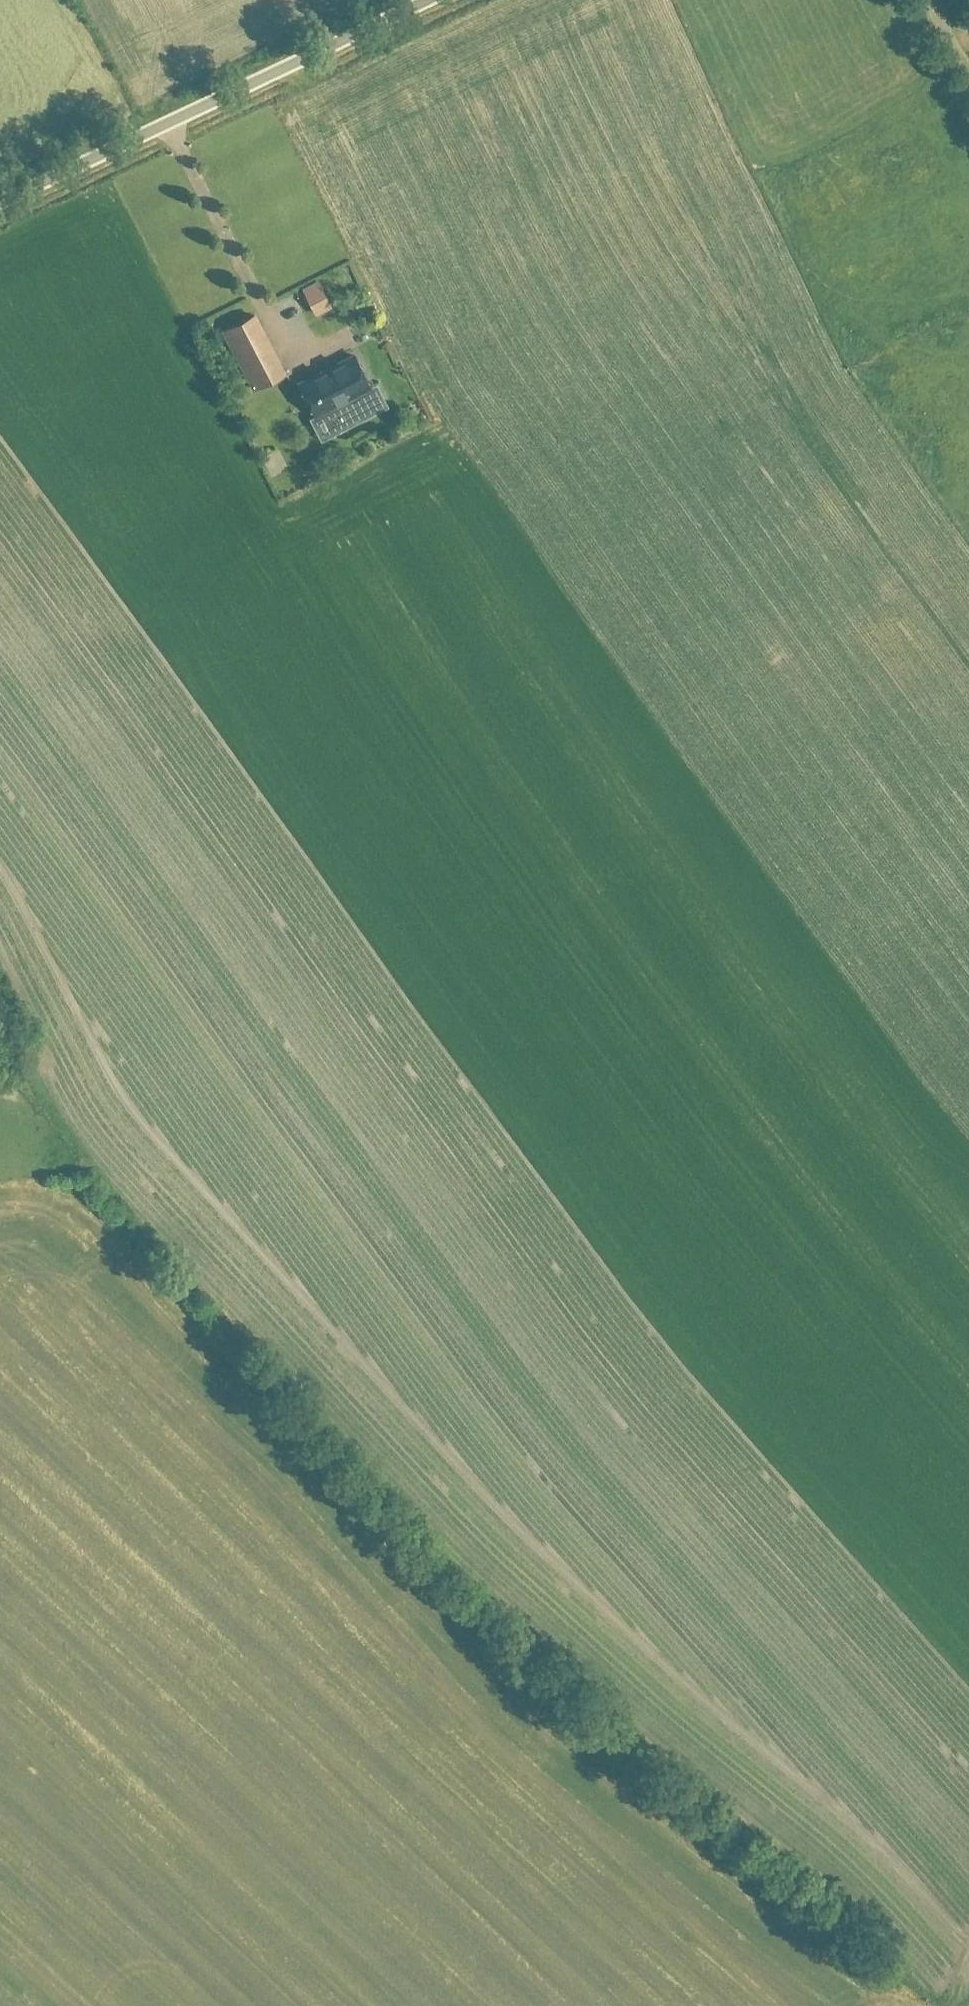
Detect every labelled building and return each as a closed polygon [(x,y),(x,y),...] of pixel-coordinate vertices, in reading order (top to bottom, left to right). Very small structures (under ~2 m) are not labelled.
[(311,304),(326,296),(318,282),(304,289),(311,304)] [(284,374),(254,315),(224,331),(254,389),(284,374)] [(379,410),(368,389),(371,387),(355,355),(332,367),(333,368),(323,373),(322,372),(299,384),(316,416),(325,411),(336,433),(379,410)]
